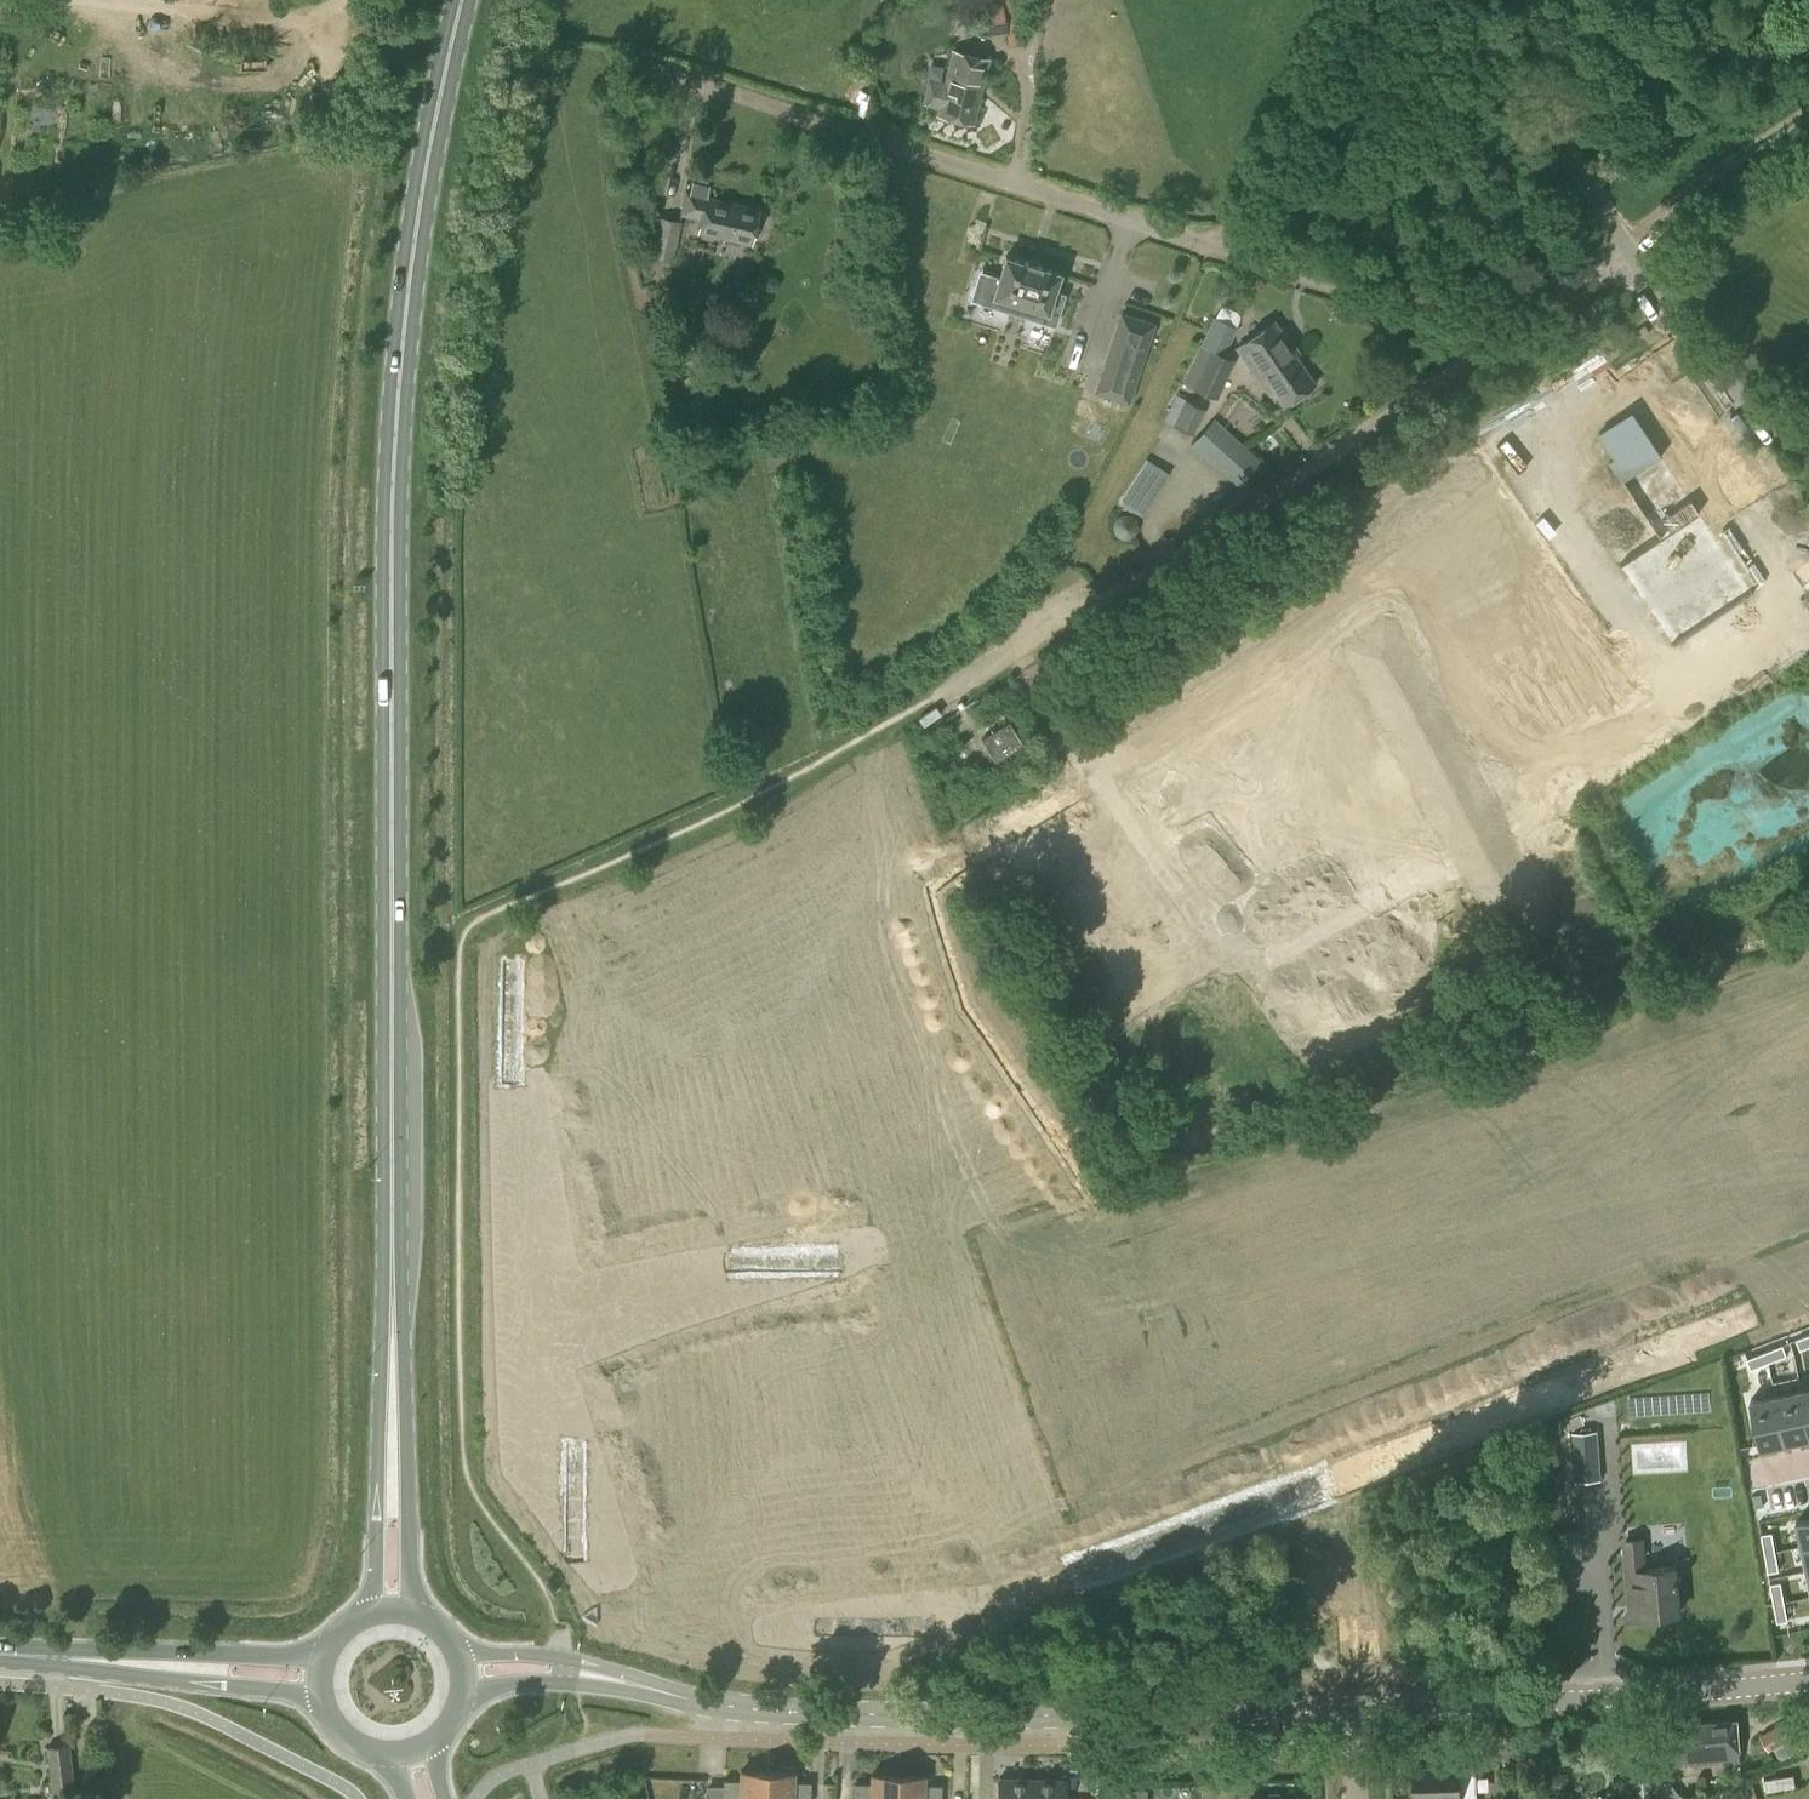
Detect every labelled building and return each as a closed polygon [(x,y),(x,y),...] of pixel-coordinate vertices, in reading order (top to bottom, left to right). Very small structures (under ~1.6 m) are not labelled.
[(1021,30),(1018,0),(980,0),(984,34),(1021,30)] [(974,122),(988,58),(952,50),(945,82),(929,78),(923,103),(940,107),(938,114),(974,122)] [(708,192),(688,187),(683,209),(702,214),(698,232),(750,244),(760,205),(708,193),(708,192)] [(672,260),(681,221),(645,213),(636,252),(672,260)] [(1062,272),(1004,254),(989,305),(1060,327),(1070,295),(1056,291),(1062,272)] [(762,283),(762,284),(763,285),(763,286),(763,287),(764,288),(764,289),(765,289),(765,290),(766,290),(767,291),(768,291),(769,291),(769,292),(770,292),(771,292),(772,292),(773,292),(774,292),(774,291),(775,291),(776,291),(776,290),(777,290),(777,289),(778,289),(779,288),(779,287),(780,286),(780,285),(780,284),(780,283),(780,282),(780,281),(780,280),(779,279),(779,278),(779,277),(778,277),(777,276),(776,275),(775,275),(775,274),(774,274),(773,274),(772,274),(771,274),(770,274),(769,274),(768,274),(768,275),(767,275),(766,275),(766,276),(765,276),(765,277),(764,277),(764,278),(763,278),(763,279),(763,280),(763,281),(762,281),(762,282),(762,283)] [(1156,323),(1120,311),(1093,391),(1129,403),(1156,323)] [(1217,398),(1236,360),(1225,354),(1238,327),(1215,316),(1183,381),(1217,398)] [(1256,332),(1299,393),(1314,382),(1295,355),(1298,353),(1274,319),(1256,332)] [(1284,403),(1299,393),(1256,332),(1236,345),(1263,383),(1268,380),(1284,403)] [(1193,434),(1206,408),(1187,399),(1175,425),(1193,434)] [(1578,502),(1665,644),(1747,594),(1632,406),(1591,431),(1619,477),(1578,502)] [(1238,486),(1261,459),(1215,418),(1192,444),(1238,486)] [(1143,514),(1169,473),(1146,459),(1126,503),(1143,514)] [(1129,514),(1128,513),(1127,513),(1126,513),(1125,513),(1124,513),(1123,513),(1122,513),(1121,513),(1120,513),(1119,514),(1118,514),(1117,515),(1116,515),(1116,516),(1115,516),(1115,517),(1114,517),(1114,518),(1113,519),(1113,520),(1112,520),(1112,521),(1112,522),(1112,523),(1111,523),(1111,524),(1111,525),(1111,526),(1111,527),(1111,528),(1112,528),(1112,529),(1112,530),(1113,531),(1113,532),(1114,533),(1115,534),(1116,535),(1117,536),(1118,537),(1119,537),(1120,537),(1120,538),(1121,538),(1122,538),(1123,538),(1124,538),(1125,538),(1126,538),(1127,538),(1128,538),(1128,537),(1129,537),(1130,537),(1131,536),(1132,535),(1133,535),(1133,534),(1134,534),(1134,533),(1135,532),(1136,531),(1136,530),(1136,529),(1137,528),(1137,527),(1137,526),(1137,525),(1137,524),(1137,523),(1137,522),(1136,522),(1136,521),(1136,520),(1135,519),(1134,518),(1134,517),(1133,516),(1132,515),(1131,515),(1130,514),(1129,514)] [(1022,743),(1009,721),(982,738),(995,760),(1022,743)] [(882,1147),(869,1149),(870,1159),(883,1157),(882,1147)] [(883,1157),(870,1159),(872,1169),(885,1167),(883,1157)] [(885,1167),(872,1169),(873,1179),(887,1177),(885,1167)] [(887,1177),(873,1179),(875,1189),(888,1187),(887,1177)] [(888,1187),(875,1189),(877,1200),(890,1197),(888,1187)] [(1808,1345),(1808,1333),(1796,1338),(1800,1348),(1808,1345)] [(1765,1350),(1769,1360),(1787,1353),(1784,1343),(1765,1350)] [(1751,1367),(1769,1360),(1765,1350),(1747,1357),(1751,1367)] [(1778,1393),(1788,1442),(1808,1438),(1808,1418),(1803,1388),(1778,1393)] [(1753,1399),(1764,1448),(1788,1442),(1778,1393),(1753,1399)] [(1597,1430),(1572,1433),(1577,1482),(1602,1479),(1597,1430)] [(1803,1545),(1808,1544),(1808,1518),(1798,1520),(1803,1545)] [(1765,1552),(1776,1550),(1773,1530),(1762,1532),(1765,1552)] [(1644,1569),(1642,1539),(1626,1540),(1631,1607),(1638,1607),(1638,1615),(1679,1612),(1676,1567),(1644,1569)] [(1776,1550),(1765,1552),(1769,1571),(1779,1569),(1776,1550)] [(1774,1601),(1785,1599),(1782,1580),(1770,1582),(1774,1601)] [(1785,1599),(1774,1601),(1777,1620),(1789,1618),(1785,1599)] [(1740,1760),(1737,1720),(1660,1725),(1660,1728),(1655,1729),(1656,1747),(1662,1746),(1663,1766),(1740,1760)] [(1771,1751),(1796,1736),(1786,1720),(1761,1734),(1771,1751)] [(51,1796),(73,1794),(69,1746),(47,1748),(51,1796)] [(1414,1767),(1415,1798),(1429,1798),(1478,1798),(1477,1764),(1459,1764),(1459,1766),(1444,1766),(1444,1761),(1432,1761),(1432,1767),(1414,1767)] [(765,1771),(743,1770),(743,1780),(726,1779),(726,1798),(764,1798),(765,1771)] [(764,1798),(810,1798),(811,1783),(796,1782),(796,1772),(765,1771),(764,1798)] [(899,1775),(873,1774),(873,1784),(857,1783),(856,1798),(899,1798),(899,1775)] [(899,1798),(940,1798),(941,1787),(926,1787),(926,1776),(899,1775),(899,1798)] [(1034,1778),(1001,1777),(1001,1798),(1033,1798),(1034,1778)] [(1067,1779),(1034,1778),(1033,1798),(1067,1798),(1067,1779)] [(1146,1788),(1128,1788),(1128,1798),(1147,1798),(1146,1788)]
